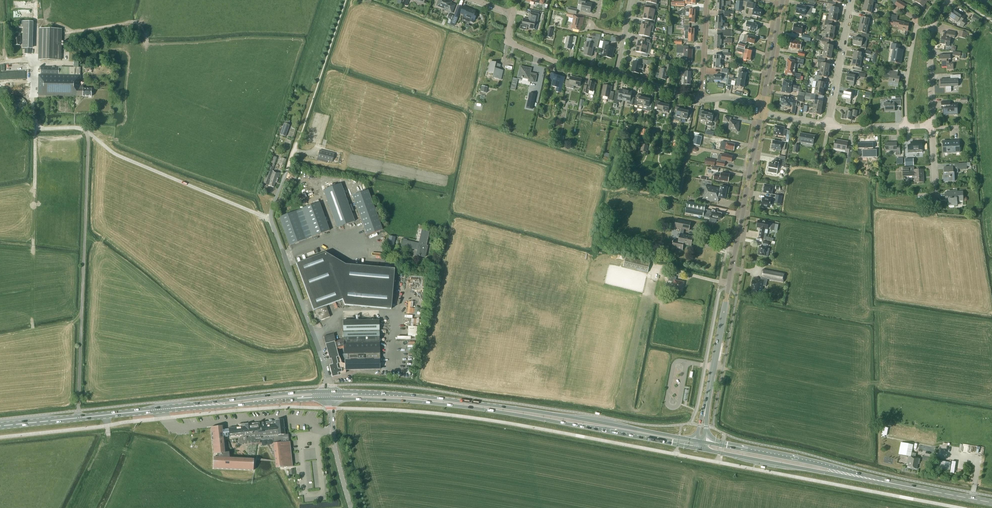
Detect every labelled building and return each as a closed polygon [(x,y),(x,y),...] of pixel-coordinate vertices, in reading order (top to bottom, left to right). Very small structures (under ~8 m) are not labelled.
[(436,6),(441,8),(441,7),(445,9),(445,10),(452,13),(455,5),(451,3),(451,2),(446,0),(439,0),(439,1),(438,1),(436,6)] [(579,2),(578,4),(582,5),(581,11),(586,12),(590,13),(592,3),(586,2),(586,0),(579,0),(579,2)] [(907,4),(900,0),(889,0),(895,4),(895,5),(903,10),(907,4)] [(762,11),(758,10),(759,8),(758,8),(757,8),(758,4),(747,2),(746,7),(754,9),(753,15),(761,17),(762,11)] [(831,7),(829,13),(838,15),(839,8),(835,8),(835,5),(827,3),(827,6),(831,7)] [(807,7),(807,6),(798,5),(796,13),(802,14),(802,15),(805,15),(811,16),(812,8),(814,9),(814,5),(808,4),(807,7)] [(877,9),(878,7),(865,4),(863,11),(867,12),(866,15),(872,16),(873,13),(871,13),(873,8),(877,9)] [(462,7),(458,5),(454,16),(458,18),(462,7)] [(475,11),(463,6),(460,13),(464,15),(464,16),(470,19),(469,21),(473,23),(474,20),(477,14),(475,13),(475,11)] [(644,13),(654,15),(655,10),(657,10),(658,7),(652,6),(651,9),(645,8),(644,13)] [(960,25),(963,27),(967,21),(964,19),(966,16),(962,14),(961,14),(952,8),(949,12),(951,14),(949,17),(957,22),(959,20),(961,22),(960,25)] [(521,22),(520,29),(526,30),(527,28),(533,29),(534,23),(537,24),(539,15),(530,13),(528,19),(523,18),(522,22),(521,22)] [(648,23),(655,24),(656,16),(654,15),(644,13),(643,18),(649,20),(648,23)] [(837,21),(838,15),(829,13),(829,16),(826,15),(825,22),(832,23),(832,20),(837,21)] [(904,35),(907,35),(909,24),(904,23),(904,22),(897,20),(898,16),(890,14),(888,26),(899,28),(898,30),(905,31),(904,35)] [(977,22),(980,18),(974,14),(971,18),(977,22)] [(582,26),(584,17),(574,15),(573,23),(573,24),(572,29),(580,31),(581,25),(582,26)] [(862,17),(860,25),(868,26),(870,19),(872,19),(872,16),(866,15),(865,18),(862,17)] [(684,23),(683,25),(689,26),(690,23),(695,23),(695,16),(690,16),(686,16),(685,16),(685,20),(685,23),(684,23)] [(32,47),(34,47),(34,20),(20,20),(20,27),(24,27),(24,48),(26,48),(26,53),(32,53),(32,47)] [(758,26),(756,26),(757,24),(747,21),(746,27),(750,28),(750,30),(755,31),(755,29),(757,30),(757,29),(758,29),(758,27),(758,26)] [(642,24),(641,30),(651,32),(652,26),(654,27),(655,24),(648,23),(646,22),(645,25),(642,24)] [(826,32),(834,33),(836,27),(831,26),(832,23),(825,22),(825,25),(827,25),(826,28),(824,28),(823,31),(826,32)] [(803,24),(803,26),(794,24),(793,32),(802,33),(803,30),(806,30),(807,25),(803,24)] [(685,31),(685,35),(694,36),(695,29),(689,29),(689,26),(683,25),(680,25),(680,28),(684,28),(684,31),(685,31)] [(867,33),(868,26),(860,25),(858,32),(862,33),(861,36),(868,37),(869,37),(869,34),(867,33)] [(39,28),(38,59),(61,60),(62,29),(39,28)] [(646,36),(645,39),(651,40),(652,37),(650,37),(651,32),(641,30),(639,35),(646,36)] [(940,44),(949,46),(951,37),(954,38),(956,32),(947,30),(946,34),(944,34),(942,39),(941,39),(940,44)] [(833,40),(834,33),(826,32),(825,38),(822,38),(821,41),(828,42),(829,39),(833,40)] [(21,36),(20,36),(20,33),(16,33),(16,36),(13,36),(14,40),(12,40),(12,46),(20,45),(20,43),(21,43),(21,36)] [(756,41),(755,40),(756,37),(746,34),(744,39),(747,40),(747,42),(754,44),(754,43),(755,43),(756,41)] [(575,43),(577,37),(573,36),(573,38),(567,36),(564,48),(571,49),(572,43),(575,43)] [(866,48),(868,37),(861,36),(861,38),(854,37),(853,44),(861,46),(861,47),(866,48)] [(598,48),(599,40),(592,38),(591,43),(585,42),(584,48),(585,48),(584,55),(591,56),(594,47),(598,48)] [(645,39),(642,39),(641,41),(638,41),(637,46),(651,49),(652,44),(650,43),(651,40),(645,39)] [(802,43),(802,42),(792,40),(792,41),(791,42),(790,43),(791,44),(790,48),(799,49),(798,55),(805,57),(805,53),(802,52),(803,48),(804,43),(802,43)] [(612,58),(614,47),(608,46),(609,42),(604,41),(601,41),(599,48),(602,48),(602,49),(605,49),(604,56),(612,58)] [(825,45),(824,51),(832,52),(833,46),(828,45),(828,42),(821,41),(821,44),(825,45)] [(736,51),(745,53),(744,60),(751,61),(752,57),(751,57),(752,51),(745,50),(746,45),(738,43),(736,51)] [(893,49),(891,62),(901,64),(903,50),(900,49),(900,45),(891,43),(890,49),(893,49)] [(684,62),(685,62),(691,62),(692,59),(692,49),(688,49),(688,46),(682,45),(677,44),(677,49),(684,49),(683,58),(685,58),(684,62)] [(650,54),(651,49),(637,46),(636,52),(642,53),(641,56),(648,57),(648,54),(650,54)] [(831,59),(832,52),(824,51),(823,57),(819,56),(818,59),(825,61),(826,58),(831,59)] [(853,59),(862,60),(864,61),(865,58),(862,57),(863,53),(854,51),(853,59)] [(951,59),(950,55),(939,55),(939,60),(941,60),(942,67),(947,67),(947,69),(954,69),(953,63),(949,63),(949,59),(951,59)] [(796,68),(798,68),(799,64),(803,65),(804,59),(797,58),(796,61),(788,59),(787,67),(796,68)] [(640,73),(641,69),(643,70),(645,64),(647,65),(648,60),(641,59),(640,63),(633,62),(631,71),(640,73)] [(824,64),(825,61),(818,59),(818,62),(821,63),(821,66),(818,66),(818,69),(820,69),(829,71),(830,65),(824,64)] [(860,68),(862,60),(853,59),(852,66),(853,66),(852,69),(862,71),(862,68),(860,68)] [(490,61),(488,72),(495,73),(494,78),(501,80),(503,70),(499,69),(501,64),(496,63),(496,62),(490,61)] [(656,77),(658,78),(666,80),(667,71),(671,72),(672,66),(667,65),(666,69),(660,68),(659,73),(657,73),(656,77)] [(536,76),(533,75),(530,74),(531,68),(520,66),(517,79),(522,80),(522,78),(529,79),(528,81),(535,83),(536,76)] [(92,97),(92,89),(83,89),(83,86),(80,86),(81,68),(41,67),(41,75),(39,75),(38,96),(74,97),(74,96),(83,96),(83,97),(92,97)] [(795,73),(796,68),(787,67),(785,74),(793,76),(793,78),(800,80),(801,74),(795,73)] [(684,84),(691,84),(691,71),(689,71),(689,68),(684,68),(684,71),(685,71),(684,76),(683,76),(682,77),(682,83),(682,84),(684,84)] [(889,78),(888,85),(898,86),(900,77),(897,76),(898,72),(891,70),(891,69),(884,68),(883,74),(883,73),(882,77),(889,78)] [(739,72),(738,79),(745,80),(746,73),(744,73),(745,70),(740,69),(739,72)] [(828,78),(829,71),(820,69),(820,72),(817,72),(817,75),(815,75),(815,78),(821,80),(822,77),(828,78)] [(852,71),(851,75),(847,74),(846,80),(850,81),(849,85),(853,86),(855,78),(858,79),(859,73),(852,71)] [(720,72),(720,75),(715,75),(714,80),(721,81),(722,78),(727,78),(728,72),(722,72),(720,72)] [(556,91),(561,92),(564,77),(556,75),(556,74),(552,73),(550,80),(553,80),(552,86),(557,87),(556,91)] [(956,79),(951,79),(940,79),(941,87),(946,86),(946,92),(951,91),(951,86),(958,86),(958,78),(961,78),(960,75),(955,75),(956,79)] [(580,86),(582,79),(571,77),(570,81),(566,80),(565,87),(571,88),(572,85),(580,86)] [(744,88),(745,80),(738,79),(736,79),(733,78),(732,78),(732,81),(736,82),(735,86),(737,86),(744,88)] [(821,82),(821,80),(815,78),(814,81),(817,82),(815,88),(824,90),(825,83),(821,82)] [(783,86),(797,89),(797,86),(792,85),(793,82),(784,80),(783,86)] [(595,82),(589,81),(588,86),(585,86),(583,93),(588,94),(588,93),(594,95),(595,91),(593,91),(595,82)] [(611,91),(612,87),(604,85),(602,96),(609,98),(609,100),(612,101),(614,92),(611,91)] [(823,96),(824,90),(815,88),(814,94),(812,94),(811,97),(818,98),(819,95),(823,96)] [(617,104),(618,102),(620,102),(621,100),(624,100),(626,90),(620,89),(619,94),(616,94),(614,103),(617,104)] [(849,89),(848,93),(844,92),(843,98),(846,99),(846,102),(850,104),(851,96),(855,96),(856,91),(849,89)] [(632,92),(626,90),(624,100),(628,101),(627,104),(632,105),(634,98),(631,97),(632,92)] [(529,93),(526,108),(532,109),(535,94),(529,93)] [(637,94),(636,101),(635,105),(638,106),(637,108),(638,109),(643,110),(645,98),(640,97),(640,95),(637,94)] [(785,106),(785,105),(790,106),(791,105),(796,106),(797,102),(791,101),(792,98),(781,96),(781,101),(780,104),(781,105),(782,105),(785,106)] [(17,110),(20,111),(23,110),(25,108),(26,105),(26,102),(26,100),(24,98),(21,97),(18,97),(16,98),(14,99),(13,102),(13,104),(13,107),(15,109),(17,110)] [(650,99),(645,98),(643,110),(649,111),(651,109),(653,104),(654,98),(651,97),(650,99)] [(822,109),(823,102),(817,101),(818,98),(811,97),(810,100),(815,101),(814,104),(811,103),(811,107),(813,107),(822,109)] [(656,100),(655,107),(654,109),(655,110),(659,111),(659,112),(662,113),(664,104),(659,103),(659,101),(656,100)] [(891,102),(884,102),(885,112),(890,111),(890,110),(895,110),(894,106),(898,106),(901,106),(901,100),(890,100),(891,102)] [(950,101),(941,101),(941,106),(943,106),(943,115),(958,114),(957,104),(950,104),(950,101)] [(666,113),(668,113),(670,114),(671,113),(673,104),(670,103),(670,105),(664,104),(662,113),(666,114),(666,113)] [(675,106),(674,112),(673,115),(676,116),(676,117),(678,117),(678,118),(682,119),(683,110),(678,109),(679,107),(675,106)] [(850,108),(849,112),(846,111),(846,115),(842,114),(841,118),(852,120),(852,116),(857,117),(857,113),(860,114),(861,110),(850,108)] [(689,111),(683,110),(682,119),(685,120),(685,119),(687,119),(688,118),(691,118),(692,110),(689,109),(689,111)] [(703,121),(707,122),(708,113),(703,112),(703,110),(700,110),(699,116),(702,116),(701,120),(703,120),(703,121)] [(713,114),(708,113),(707,122),(706,125),(712,126),(712,121),(715,122),(717,113),(714,112),(713,114)] [(738,127),(739,122),(731,120),(732,117),(725,116),(724,121),(730,122),(728,129),(734,130),(733,131),(738,132),(739,127),(738,127)] [(290,125),(284,123),(280,134),(286,136),(290,125)] [(788,130),(784,129),(784,127),(775,126),(774,134),(783,136),(787,136),(788,130)] [(813,144),(815,136),(808,135),(808,134),(801,133),(799,142),(813,144)] [(695,136),(693,145),(700,146),(701,140),(701,137),(695,136)] [(726,145),(725,149),(734,151),(735,144),(724,142),(725,139),(712,136),(711,142),(724,144),(724,145),(726,145)] [(835,140),(835,141),(834,141),(834,142),(834,143),(833,148),(846,150),(845,152),(849,152),(850,146),(847,146),(848,142),(841,140),(841,141),(835,140)] [(943,153),(960,152),(959,140),(943,141),(943,153)] [(782,141),(782,142),(773,141),(771,149),(781,151),(781,149),(784,150),(786,141),(782,141)] [(900,145),(897,145),(897,142),(885,142),(885,148),(885,149),(885,151),(897,151),(897,155),(900,155),(900,145)] [(911,150),(923,150),(922,142),(911,142),(911,145),(908,145),(908,152),(911,152),(911,150)] [(872,151),(872,143),(858,143),(858,150),(864,150),(864,152),(862,152),(862,157),(877,157),(877,151),(872,151)] [(320,150),(318,158),(332,162),(334,154),(320,150)] [(726,161),(732,162),(732,161),(732,160),(733,159),(732,158),(733,156),(729,155),(729,154),(722,153),(722,155),(719,154),(716,165),(724,166),(726,161)] [(264,183),(269,185),(274,187),(276,182),(277,182),(280,173),(273,171),(277,157),(273,156),(264,183)] [(716,159),(705,158),(704,164),(714,166),(716,159)] [(767,169),(767,172),(768,173),(770,174),(771,173),(773,173),(774,174),(777,174),(779,164),(781,165),(780,166),(784,167),(785,161),(774,159),(774,163),(769,162),(769,163),(768,165),(769,167),(768,169),(767,169)] [(958,169),(958,167),(966,166),(966,163),(959,163),(953,163),(953,166),(945,167),(945,175),(944,176),(944,181),(955,181),(955,171),(954,171),(954,169),(958,169)] [(914,176),(915,182),(924,182),(923,169),(914,170),(914,166),(909,166),(902,167),(903,177),(914,176)] [(730,174),(721,173),(721,175),(715,174),(714,179),(720,181),(720,180),(728,182),(730,174)] [(341,183),(323,190),(337,227),(355,221),(341,183)] [(773,188),(773,186),(765,184),(763,192),(772,194),(773,188)] [(727,187),(721,186),(720,188),(705,185),(703,199),(718,202),(719,198),(725,199),(727,187)] [(352,195),(367,235),(382,229),(368,190),(352,195)] [(948,190),(948,192),(945,192),(945,201),(949,201),(949,205),(957,205),(957,201),(963,201),(963,191),(957,191),(957,190),(948,190)] [(771,198),(771,199),(762,198),(761,200),(762,200),(761,207),(763,207),(769,208),(770,203),(773,204),(774,199),(771,198)] [(717,219),(718,219),(719,218),(722,218),(722,213),(720,213),(717,213),(717,210),(711,209),(710,210),(705,209),(705,205),(687,201),(685,213),(708,217),(709,218),(710,218),(710,221),(710,222),(715,223),(716,222),(717,219)] [(302,209),(299,210),(309,237),(312,236),(329,230),(319,202),(302,208),(302,209)] [(296,210),(279,216),(289,245),(306,239),(309,237),(299,210),(296,211),(296,210)] [(691,222),(677,219),(675,227),(681,229),(679,240),(674,239),(673,247),(683,249),(684,245),(691,246),(693,236),(683,234),(684,229),(689,230),(691,222)] [(758,220),(757,227),(761,228),(759,239),(773,242),(774,238),(770,238),(770,237),(767,236),(767,234),(764,233),(765,229),(768,229),(770,229),(770,230),(774,231),(775,224),(769,223),(758,220)] [(401,246),(405,247),(417,250),(416,255),(425,257),(427,250),(425,250),(429,232),(422,230),(419,244),(406,241),(407,240),(403,239),(401,246)] [(389,235),(387,244),(394,246),(396,237),(389,235)] [(758,255),(764,256),(765,252),(766,252),(767,246),(768,246),(769,243),(763,242),(762,247),(759,247),(758,255)] [(307,259),(320,254),(318,249),(305,254),(307,259)] [(313,310),(314,310),(326,306),(343,299),(345,305),(391,308),(395,268),(346,264),(326,252),(296,263),(313,310)] [(626,257),(623,266),(648,272),(650,263),(626,257)] [(785,274),(763,269),(761,278),(762,278),(763,278),(763,280),(755,279),(754,280),(753,280),(752,284),(754,284),(752,293),(758,294),(758,295),(762,295),(762,291),(763,286),(766,286),(766,287),(768,279),(783,282),(785,274)] [(683,287),(684,282),(676,280),(677,277),(670,275),(669,281),(674,282),(673,289),(678,290),(678,291),(683,292),(684,288),(683,287)] [(326,306),(314,310),(318,321),(330,316),(326,306)] [(410,321),(410,336),(417,336),(418,317),(415,317),(415,321),(410,321)] [(334,333),(324,336),(330,359),(332,358),(336,357),(339,356),(337,350),(344,348),(344,354),(348,354),(380,353),(379,319),(343,320),(344,339),(336,341),(334,333)] [(348,359),(345,359),(345,364),(345,370),(346,370),(380,369),(380,353),(348,354),(348,359)] [(333,364),(330,365),(333,377),(338,375),(338,373),(342,372),(342,373),(346,373),(346,370),(345,370),(345,364),(340,362),(338,363),(336,357),(332,358),(333,364)] [(222,424),(211,426),(214,453),(217,453),(218,456),(214,456),(214,468),(253,470),(254,458),(230,457),(229,451),(225,451),(224,436),(225,436),(228,436),(228,435),(230,435),(230,436),(236,436),(246,435),(246,437),(242,437),(243,444),(247,444),(260,442),(260,440),(273,439),(276,468),(293,466),(290,441),(289,441),(289,434),(285,434),(283,419),(275,420),(275,421),(249,424),(249,423),(247,423),(247,424),(245,424),(245,426),(229,428),(229,429),(223,429),(222,424)] [(908,456),(909,456),(907,465),(908,465),(908,467),(917,469),(918,464),(919,464),(921,458),(919,458),(919,457),(915,457),(916,456),(911,455),(913,445),(901,442),(899,454),(908,456)] [(978,448),(978,446),(964,443),(963,450),(977,453),(978,450),(980,451),(981,448),(978,448)] [(941,459),(939,468),(951,471),(953,462),(941,459)]
